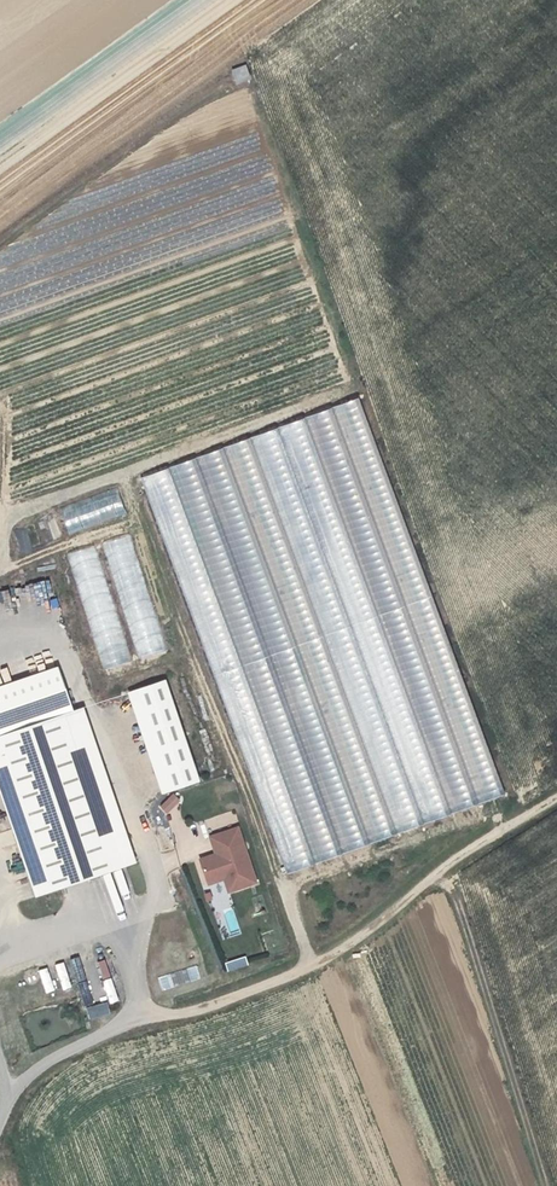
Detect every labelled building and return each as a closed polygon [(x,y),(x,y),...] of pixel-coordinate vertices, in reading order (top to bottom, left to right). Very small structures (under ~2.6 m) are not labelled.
[(234,86),(249,81),(244,64),(229,69),(234,86)] [(363,392),(145,475),(283,874),(508,791),(363,392)] [(57,504),(66,534),(126,517),(117,487),(57,504)] [(132,534),(104,541),(134,658),(162,650),(132,534)] [(129,660),(94,544),(67,552),(101,668),(129,660)] [(126,690),(157,793),(196,781),(165,678),(126,690)] [(0,728),(0,758),(48,884),(146,847),(89,695),(0,728)] [(166,813),(179,800),(170,791),(157,804),(166,813)] [(227,893),(259,882),(239,823),(206,834),(212,852),(196,858),(205,885),(222,879),(227,893)] [(84,1014),(117,1005),(103,951),(69,961),(84,1014)] [(244,955),(222,961),(225,971),(247,965),(244,955)] [(64,962),(37,968),(42,992),(69,987),(64,962)] [(156,977),(160,991),(200,979),(196,965),(156,977)]
